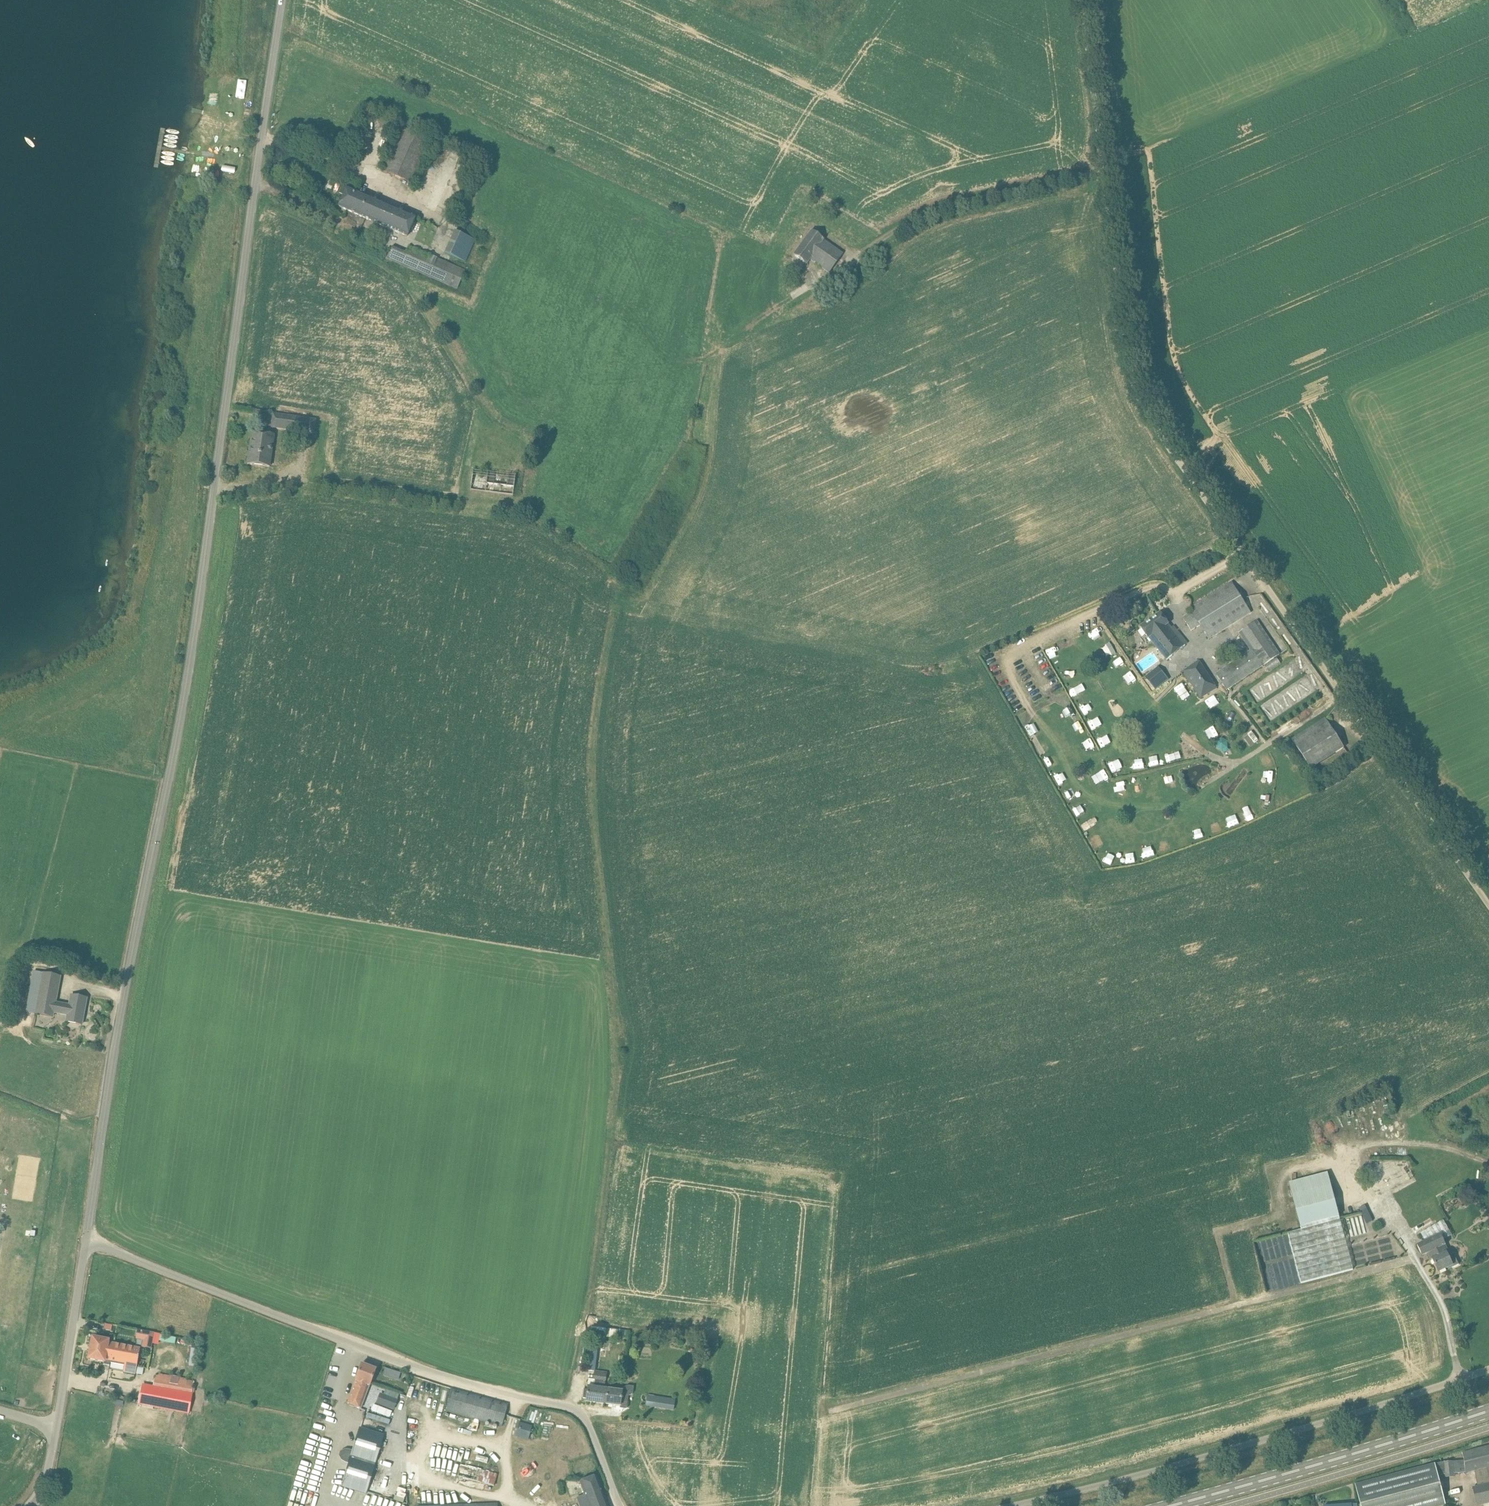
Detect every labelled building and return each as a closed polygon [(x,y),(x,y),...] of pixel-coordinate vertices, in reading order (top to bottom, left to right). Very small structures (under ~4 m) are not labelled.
[(413,184),(431,141),(402,128),(383,171),(413,184)] [(360,194),(347,188),(339,207),(407,237),(415,218),(361,194),(362,193),(361,193),(360,194)] [(466,261),(477,239),(456,229),(445,252),(466,261)] [(829,273),(843,254),(811,231),(794,256),(806,265),(810,259),(829,273)] [(392,247),(387,259),(457,290),(465,271),(410,247),(407,254),(392,247)] [(317,420),(273,414),(271,428),(315,434),(317,420)] [(274,435),(262,434),(252,432),(252,433),(253,433),(250,449),(250,448),(248,464),(270,467),(274,435)] [(470,491),(513,496),(516,478),(473,472),(470,491)] [(1192,612),(1183,618),(1192,631),(1201,626),(1209,639),(1251,614),(1232,583),(1190,609),(1192,612)] [(1167,660),(1179,650),(1187,644),(1173,627),(1171,628),(1168,624),(1169,624),(1161,613),(1153,619),(1141,627),(1167,660)] [(1227,690),(1271,660),(1279,655),(1257,621),(1240,633),(1251,651),(1216,674),(1227,690)] [(1186,708),(1190,706),(1216,689),(1198,662),(1172,679),(1168,682),(1186,708)] [(1166,677),(1158,667),(1146,677),(1151,683),(1150,684),(1156,691),(1162,685),(1160,682),(1166,677)] [(1125,676),(1130,683),(1137,679),(1133,672),(1125,676)] [(1304,687),(1300,690),(1303,696),(1315,688),(1307,675),(1299,680),(1304,687)] [(1262,705),(1266,716),(1281,711),(1278,703),(1274,705),(1273,701),(1262,705)] [(1228,709),(1219,714),(1223,723),(1232,719),(1228,709)] [(1310,769),(1336,753),(1344,748),(1326,719),(1318,724),(1292,740),(1310,769)] [(1253,730),(1243,737),(1250,746),(1259,739),(1253,730)] [(1216,742),(1223,753),(1231,747),(1224,737),(1216,742)] [(1091,738),(1083,743),(1087,751),(1095,746),(1091,738)] [(1150,763),(1161,765),(1162,755),(1152,753),(1150,763)] [(1271,755),(1260,756),(1261,766),(1272,765),(1271,755)] [(1134,784),(1136,793),(1144,791),(1143,783),(1134,784)] [(1074,789),(1065,795),(1070,802),(1079,797),(1074,789)] [(1088,833),(1096,829),(1093,822),(1084,825),(1088,833)] [(1105,865),(1113,860),(1109,853),(1101,858),(1105,865)] [(82,1025),(87,999),(71,996),(69,1006),(55,1003),(60,977),(34,972),(26,1012),(53,1017),(54,1013),(67,1015),(66,1022),(82,1025)] [(1328,1172),(1290,1182),(1302,1227),(1301,1227),(1302,1230),(1340,1220),(1328,1172)] [(1418,1183),(1395,1195),(1417,1236),(1440,1223),(1418,1183)] [(1359,1208),(1368,1224),(1374,1221),(1367,1208),(1366,1209),(1364,1206),(1359,1208)] [(1340,1220),(1302,1230),(1289,1233),(1301,1283),(1354,1270),(1341,1220),(1340,1220)] [(1455,1256),(1451,1257),(1445,1245),(1446,1245),(1441,1235),(1417,1246),(1422,1256),(1428,1254),(1431,1260),(1433,1260),(1439,1272),(1452,1266),(1453,1267),(1459,1265),(1455,1256)] [(618,1331),(607,1329),(606,1338),(617,1339),(617,1337),(630,1339),(631,1331),(618,1329),(618,1331)] [(138,1331),(136,1339),(143,1340),(142,1347),(151,1349),(153,1336),(154,1333),(138,1330),(138,1331)] [(109,1341),(93,1338),(89,1359),(105,1362),(104,1365),(110,1366),(111,1361),(124,1364),(123,1371),(134,1373),(138,1349),(109,1344),(109,1341)] [(588,1345),(585,1370),(594,1371),(595,1372),(598,1346),(588,1345)] [(361,1409),(372,1379),(376,1370),(362,1364),(347,1403),(361,1409)] [(584,1390),(583,1399),(586,1399),(586,1402),(606,1404),(607,1390),(603,1389),(603,1385),(605,1385),(606,1373),(604,1373),(595,1372),(594,1371),(593,1379),(589,1379),(588,1387),(587,1390),(584,1390)] [(189,1413),(193,1394),(154,1386),(150,1406),(189,1413)] [(607,1390),(606,1404),(620,1406),(620,1408),(626,1409),(628,1408),(628,1401),(628,1400),(628,1396),(630,1396),(633,1394),(634,1387),(627,1386),(622,1389),(623,1392),(607,1390)] [(502,1426),(505,1414),(508,1405),(451,1389),(445,1411),(502,1426)] [(384,1395),(380,1405),(394,1410),(398,1400),(397,1400),(384,1395)] [(673,1410),(675,1400),(647,1395),(646,1406),(673,1410)] [(368,1413),(366,1418),(388,1424),(389,1418),(368,1413)] [(531,1427),(520,1423),(517,1435),(528,1439),(531,1427)] [(341,1451),(339,1456),(342,1460),(345,1462),(349,1464),(342,1486),(366,1494),(384,1435),(360,1428),(353,1451),(349,1450),(345,1449),(341,1451)] [(1356,1485),(1358,1495),(1361,1505),(1358,1505),(1443,1505),(1445,1505),(1437,1476),(1467,1473),(1475,1471),(1478,1485),(1488,1483),(1488,1447),(1463,1454),(1464,1461),(1434,1464),(1356,1485)] [(433,1471),(477,1480),(475,1487),(483,1489),(484,1483),(494,1485),(497,1470),(435,1458),(433,1471)] [(580,1505),(607,1505),(596,1476),(580,1482),(585,1496),(577,1499),(580,1505)] [(1478,1485),(1482,1504),(1483,1504),(1488,1503),(1488,1483),(1478,1485)]
